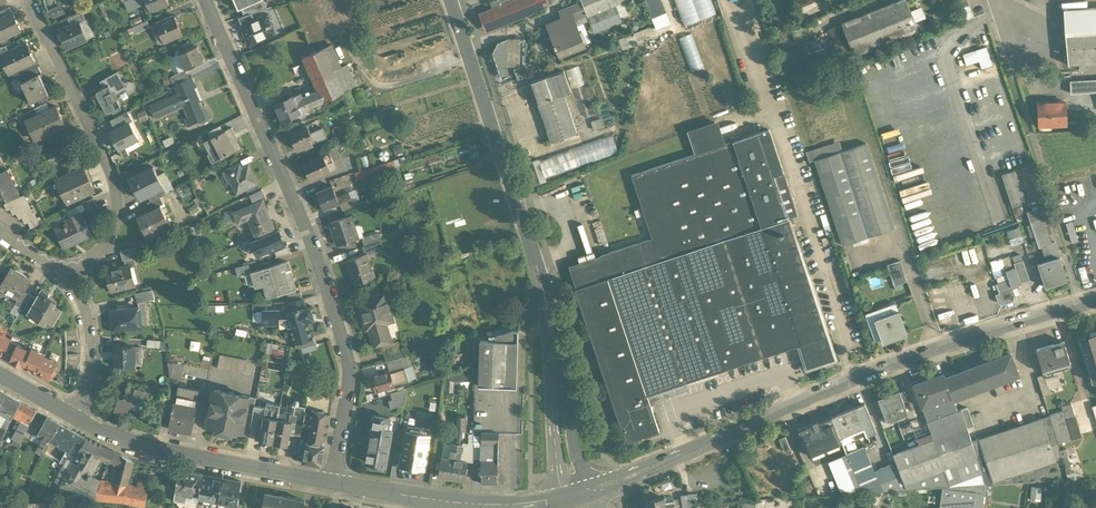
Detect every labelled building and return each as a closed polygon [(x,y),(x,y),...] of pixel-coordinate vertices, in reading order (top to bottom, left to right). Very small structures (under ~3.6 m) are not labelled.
[(147,14),(168,4),(166,0),(141,0),(147,14)] [(239,10),(241,9),(261,0),(234,0),(239,10)] [(241,9),(245,17),(251,15),(267,9),(263,0),(261,0),(241,9)] [(484,12),(481,18),(485,19),(486,23),(485,26),(491,29),(542,8),(539,0),(514,0),(511,1),(492,9),(484,12)] [(490,2),(492,9),(511,1),(511,0),(495,0),(490,2)] [(587,16),(614,5),(628,0),(581,0),(587,16)] [(652,19),(663,15),(657,0),(644,0),(652,19)] [(710,0),(677,0),(686,24),(715,13),(710,0)] [(892,3),(905,35),(918,30),(906,0),(900,0),(892,3)] [(957,10),(969,5),(967,0),(953,0),(957,10)] [(892,3),(841,23),(854,55),(905,35),(892,3)] [(614,5),(587,16),(593,31),(599,28),(600,30),(621,22),(614,5)] [(969,5),(957,10),(962,22),(974,17),(969,5)] [(45,12),(49,22),(64,17),(60,6),(45,12)] [(565,19),(556,23),(555,22),(546,25),(554,45),(553,45),(554,48),(555,48),(559,56),(567,53),(567,52),(584,45),(573,16),(580,14),(577,6),(563,12),(565,19)] [(1064,9),(1066,32),(1095,30),(1095,8),(1064,9)] [(82,13),(68,19),(71,26),(78,23),(79,23),(85,21),(82,13)] [(0,20),(0,40),(20,31),(12,14),(2,19),(0,20)] [(245,17),(238,19),(242,27),(254,21),(251,15),(245,17)] [(174,16),(152,26),(156,34),(159,33),(163,42),(182,34),(174,16)] [(242,27),(241,27),(249,45),(274,34),(271,27),(271,26),(271,25),(265,27),(261,18),(254,21),(242,27)] [(144,22),(125,31),(129,38),(147,29),(144,22)] [(71,26),(59,31),(67,49),(86,40),(79,23),(78,23),(71,26)] [(841,23),(827,29),(840,61),(854,55),(841,23)] [(1066,32),(1068,65),(1095,64),(1095,30),(1066,32)] [(690,34),(679,38),(692,72),(703,67),(690,34)] [(490,55),(495,68),(501,75),(505,75),(505,42),(497,45),(490,55)] [(26,44),(3,55),(8,64),(4,66),(7,74),(17,70),(34,62),(26,44)] [(196,46),(178,55),(184,70),(185,70),(203,62),(196,46)] [(986,47),(963,55),(966,65),(979,61),(981,69),(992,65),(986,47)] [(334,70),(324,48),(303,57),(317,90),(322,102),(344,92),(334,70)] [(34,62),(17,70),(20,76),(21,76),(37,68),(34,62)] [(347,65),(334,70),(344,92),(356,86),(347,65)] [(579,66),(566,70),(582,120),(595,116),(579,66)] [(37,68),(21,76),(24,82),(39,75),(39,76),(41,75),(38,68),(37,68)] [(184,70),(170,78),(174,86),(188,78),(185,70),(184,70)] [(564,71),(531,82),(538,103),(564,95),(571,93),(564,71)] [(117,73),(104,80),(107,85),(120,78),(117,73)] [(24,82),(20,84),(29,104),(48,95),(39,76),(39,75),(24,82)] [(188,78),(174,86),(178,94),(179,95),(191,90),(196,88),(191,77),(189,78),(188,78)] [(107,85),(96,92),(94,95),(90,98),(94,105),(96,104),(99,109),(102,108),(104,113),(108,114),(120,107),(115,99),(116,96),(116,95),(125,90),(126,91),(130,92),(133,90),(134,86),(132,83),(121,80),(120,78),(107,85)] [(1071,80),(1071,93),(1095,92),(1095,79),(1071,80)] [(204,119),(191,90),(179,95),(178,94),(150,107),(150,105),(149,106),(155,119),(156,119),(155,117),(169,111),(173,109),(184,104),(192,122),(191,123),(192,124),(204,119)] [(317,90),(302,97),(300,93),(293,96),(300,112),(322,102),(317,90)] [(564,95),(538,103),(551,142),(577,133),(564,95)] [(293,96),(288,98),(286,96),(279,99),(280,102),(275,104),(283,120),(300,112),(293,96)] [(1064,102),(1039,103),(1040,126),(1065,124),(1064,102)] [(38,116),(25,122),(34,141),(53,132),(65,126),(56,107),(38,116)] [(34,109),(22,115),(25,122),(38,116),(34,109)] [(110,121),(115,131),(129,123),(132,122),(127,112),(110,121)] [(601,119),(590,123),(593,132),(605,128),(601,119)] [(286,126),(289,133),(301,128),(298,122),(286,126)] [(138,140),(129,123),(115,131),(109,134),(118,151),(124,147),(138,140)] [(797,216),(769,130),(721,146),(713,123),(688,131),(695,154),(631,175),(652,239),(601,256),(569,267),(576,289),(575,289),(626,443),(659,432),(647,395),(799,345),(826,336),(790,225),(789,223),(788,219),(797,216)] [(301,128),(289,133),(296,150),(305,146),(306,149),(313,146),(312,143),(314,142),(307,125),(301,128)] [(65,126),(53,132),(56,138),(57,138),(68,133),(68,132),(65,126)] [(220,126),(208,132),(211,138),(223,132),(220,126)] [(211,138),(204,141),(214,162),(240,148),(236,141),(238,140),(231,127),(223,132),(211,138)] [(68,133),(57,138),(60,144),(71,139),(68,133)] [(611,135),(539,161),(546,179),(618,154),(611,135)] [(815,160),(841,151),(838,141),(807,152),(810,161),(815,160)] [(63,142),(44,152),(51,167),(70,157),(63,142)] [(841,151),(815,160),(843,245),(894,228),(866,143),(841,151)] [(129,156),(124,147),(118,151),(123,159),(129,156)] [(333,162),(329,153),(323,156),(327,165),(333,162)] [(322,154),(302,163),(310,181),(330,172),(327,165),(323,156),(322,154)] [(540,183),(547,181),(546,179),(539,161),(539,159),(533,161),(540,183)] [(393,160),(332,181),(334,186),(337,196),(350,191),(361,188),(358,179),(396,167),(393,160)] [(248,165),(236,171),(234,166),(225,171),(236,194),(257,183),(248,165)] [(84,167),(56,180),(63,194),(62,194),(66,204),(94,190),(90,181),(91,181),(84,167)] [(153,168),(129,180),(139,199),(151,193),(163,187),(153,168)] [(3,198),(16,191),(17,191),(6,169),(0,172),(0,199),(3,198)] [(924,170),(894,179),(899,194),(929,185),(924,170)] [(1026,203),(1015,171),(1001,176),(1012,208),(1026,203)] [(396,186),(371,195),(373,202),(399,193),(397,177),(393,178),(396,186)] [(332,186),(326,189),(325,186),(323,187),(324,190),(316,193),(323,211),(339,204),(336,198),(332,186)] [(163,187),(151,193),(155,200),(160,197),(166,194),(163,187)] [(16,191),(3,198),(6,203),(19,197),(16,191)] [(348,193),(336,198),(339,204),(350,199),(348,193)] [(6,203),(4,205),(7,211),(10,209),(13,216),(16,214),(19,220),(22,219),(25,225),(28,223),(30,229),(42,223),(39,217),(36,218),(33,212),(32,213),(24,195),(19,197),(6,203)] [(155,200),(148,203),(151,210),(160,206),(163,204),(160,197),(155,200)] [(350,199),(339,204),(343,212),(354,208),(350,199)] [(93,200),(81,205),(84,211),(96,206),(93,200)] [(262,201),(233,213),(237,223),(248,219),(256,239),(275,232),(262,201)] [(151,210),(136,218),(147,238),(170,226),(160,206),(151,210)] [(1028,214),(1031,222),(1043,218),(1045,217),(1043,209),(1028,214)] [(80,213),(70,218),(72,223),(55,231),(64,249),(91,236),(80,213)] [(357,240),(350,216),(330,223),(333,233),(334,233),(339,246),(357,240)] [(1051,243),(1043,218),(1031,222),(1040,247),(1042,247),(1051,243)] [(1005,229),(1009,244),(1024,240),(1019,225),(1005,229)] [(278,230),(250,242),(257,259),(275,251),(285,247),(278,230)] [(378,234),(362,239),(364,246),(380,241),(378,234)] [(380,241),(364,246),(367,254),(383,249),(380,241)] [(1051,243),(1042,247),(1045,256),(1051,254),(1052,257),(1054,256),(1055,259),(1059,258),(1054,242),(1051,243)] [(285,247),(275,251),(277,258),(291,254),(288,246),(285,247)] [(139,248),(120,252),(123,262),(128,260),(128,261),(141,258),(139,248)] [(991,263),(998,283),(1009,280),(1011,286),(1012,286),(1029,280),(1020,253),(991,263)] [(369,270),(364,255),(346,261),(354,284),(375,278),(372,269),(369,270)] [(1055,259),(1038,265),(1042,278),(1045,284),(1066,277),(1060,258),(1059,258),(1055,259)] [(900,261),(887,265),(892,279),(905,274),(900,261)] [(288,262),(262,270),(250,273),(250,274),(254,286),(264,283),(265,288),(268,298),(294,291),(291,280),(293,279),(288,262)] [(248,265),(235,269),(237,278),(250,274),(250,273),(248,265)] [(1038,265),(1032,267),(1036,280),(1042,278),(1038,265)] [(124,267),(106,272),(110,292),(134,286),(129,266),(124,267)] [(26,277),(17,272),(17,273),(11,270),(1,288),(18,298),(19,299),(23,291),(30,281),(25,278),(26,277)] [(905,274),(892,279),(894,286),(901,284),(907,282),(905,274)] [(998,283),(996,284),(999,293),(999,294),(1013,289),(1012,286),(1011,286),(1009,280),(998,283)] [(49,294),(41,289),(35,299),(28,311),(38,317),(36,320),(45,325),(47,322),(53,325),(61,312),(54,307),(56,302),(47,297),(49,294)] [(1013,289),(999,294),(999,293),(994,294),(997,302),(1001,304),(1013,300),(1015,296),(1013,289)] [(135,294),(138,303),(154,299),(152,290),(135,294)] [(30,295),(23,291),(19,299),(18,298),(15,305),(22,309),(30,295)] [(300,293),(287,297),(289,303),(302,299),(300,293)] [(384,294),(358,302),(367,331),(370,331),(375,347),(391,342),(383,319),(391,316),(384,294)] [(30,295),(22,309),(27,313),(28,311),(35,299),(30,296),(30,295)] [(289,303),(288,304),(290,310),(291,311),(305,307),(302,299),(289,303)] [(896,303),(877,310),(880,318),(898,311),(896,303)] [(305,307),(291,311),(290,310),(262,311),(263,324),(279,323),(280,323),(280,319),(290,319),(292,324),(289,325),(289,327),(293,342),(304,339),(304,340),(312,338),(311,337),(307,322),(309,321),(307,315),(305,316),(303,310),(305,309),(305,308),(305,307)] [(308,307),(305,308),(305,309),(303,310),(305,316),(307,315),(309,321),(312,320),(313,319),(310,308),(308,307)] [(110,312),(112,330),(141,328),(139,309),(110,312)] [(881,339),(875,320),(880,318),(877,310),(865,314),(875,341),(881,339)] [(880,318),(875,320),(881,339),(883,343),(907,334),(906,333),(898,311),(880,318)] [(290,319),(280,319),(280,323),(279,323),(279,328),(288,328),(289,327),(289,325),(292,324),(290,319)] [(518,330),(512,330),(496,335),(496,341),(518,342),(518,330)] [(1089,335),(1090,338),(1080,340),(1093,383),(1095,382),(1095,333),(1089,335)] [(826,336),(799,345),(807,368),(834,359),(826,336)] [(304,339),(293,342),(295,348),(300,349),(315,344),(313,337),(311,337),(312,338),(304,340),(304,339)] [(0,338),(0,356),(4,357),(9,344),(10,342),(0,338)] [(148,340),(148,347),(165,349),(165,342),(148,340)] [(189,357),(200,358),(201,341),(190,340),(189,357)] [(496,341),(480,340),(479,386),(516,387),(518,342),(496,341)] [(1064,341),(1037,349),(1045,375),(1047,381),(1048,381),(1049,385),(1065,380),(1061,366),(1071,363),(1064,341)] [(30,353),(9,344),(4,357),(3,359),(15,364),(14,366),(19,368),(20,366),(23,367),(30,353)] [(398,347),(383,352),(386,362),(401,357),(398,347)] [(130,348),(113,348),(113,367),(133,367),(133,357),(131,357),(130,348)] [(44,356),(31,350),(30,353),(23,367),(23,368),(31,372),(32,370),(36,372),(43,357),(44,356)] [(284,352),(273,350),(272,360),(283,361),(284,352)] [(959,373),(945,378),(944,374),(914,386),(928,423),(958,411),(954,400),(968,394),(1019,376),(1015,365),(1011,354),(959,373)] [(246,360),(220,355),(217,368),(243,374),(246,360)] [(401,357),(386,362),(389,373),(398,370),(404,368),(404,369),(408,367),(405,356),(401,357)] [(56,363),(43,357),(36,372),(36,373),(43,376),(42,378),(49,381),(51,380),(53,375),(55,374),(57,370),(55,366),(56,363)] [(184,366),(167,363),(169,379),(181,380),(184,366)] [(404,368),(398,370),(400,377),(399,378),(401,383),(408,381),(404,369),(404,368)] [(389,373),(372,378),(376,391),(391,386),(389,381),(399,378),(400,377),(398,370),(389,373)] [(446,376),(446,392),(453,392),(454,384),(473,383),(473,374),(446,376)] [(1045,375),(1038,377),(1043,396),(1051,394),(1049,385),(1048,381),(1047,381),(1045,375)] [(145,390),(129,385),(125,400),(118,398),(114,411),(126,415),(129,405),(145,410),(150,394),(144,393),(145,390)] [(199,390),(178,387),(175,402),(174,402),(174,403),(195,407),(195,406),(196,406),(199,390)] [(406,388),(390,393),(392,400),(388,402),(390,409),(403,405),(406,388)] [(249,398),(234,395),(234,394),(228,393),(227,393),(213,391),(206,426),(216,428),(215,431),(218,435),(228,437),(232,435),(233,431),(242,432),(246,413),(249,398)] [(899,391),(878,399),(887,422),(908,414),(899,391)] [(7,395),(6,394),(0,404),(0,413),(3,415),(11,420),(15,412),(20,403),(7,395)] [(255,399),(249,398),(246,413),(253,414),(254,407),(255,399)] [(167,401),(161,423),(169,424),(174,402),(167,401)] [(305,408),(298,406),(299,404),(299,403),(298,402),(297,401),(296,401),(295,401),(294,402),(293,403),(292,407),(294,407),(293,414),(294,415),(292,422),(290,434),(293,435),(297,416),(304,417),(305,408)] [(195,407),(174,403),(174,402),(169,424),(169,430),(169,429),(190,433),(191,434),(196,406),(195,406),(195,407)] [(27,407),(20,403),(15,412),(13,416),(20,420),(27,407)] [(280,406),(266,404),(265,409),(264,417),(278,419),(279,414),(280,406)] [(865,404),(855,408),(864,429),(867,437),(877,433),(865,404)] [(1062,408),(1063,411),(1071,440),(1081,437),(1072,405),(1062,408)] [(36,412),(27,407),(20,420),(21,421),(28,425),(36,412)] [(253,414),(250,426),(261,428),(263,417),(264,417),(265,409),(254,407),(253,414)] [(855,408),(832,418),(840,439),(864,429),(855,408)] [(934,439),(952,487),(986,485),(993,485),(978,439),(968,408),(958,411),(928,423),(928,424),(934,439)] [(323,413),(311,411),(308,428),(315,429),(313,444),(323,446),(328,420),(322,419),(323,413)] [(1071,440),(1063,411),(1049,415),(1058,444),(1071,440)] [(46,418),(36,412),(28,425),(24,433),(25,433),(29,436),(28,439),(32,442),(34,440),(36,436),(46,418)] [(288,412),(282,415),(279,414),(278,419),(292,422),(294,415),(293,414),(292,413),(288,412)] [(0,420),(0,443),(11,420),(3,415),(0,420)] [(1049,415),(978,439),(993,485),(1069,480),(1058,444),(1049,415)] [(304,417),(297,416),(293,435),(300,436),(304,417)] [(261,428),(259,441),(273,443),(278,419),(264,417),(263,417),(261,428)] [(389,419),(374,417),(365,463),(385,466),(391,431),(386,430),(389,419)] [(46,418),(36,436),(43,440),(47,443),(49,441),(53,434),(59,424),(47,418),(46,418)] [(812,425),(799,431),(809,456),(842,442),(840,439),(832,418),(819,423),(818,421),(812,424),(812,425)] [(292,422),(278,419),(273,443),(288,446),(290,434),(292,422)] [(28,425),(21,421),(13,438),(12,438),(4,454),(13,459),(25,433),(24,433),(28,425)] [(59,424),(53,434),(60,438),(61,439),(67,429),(59,424)] [(915,429),(921,444),(934,439),(928,424),(915,429)] [(432,431),(406,427),(400,466),(425,470),(432,431)] [(67,429),(61,439),(60,438),(57,445),(66,451),(75,456),(85,439),(67,429)] [(60,438),(53,434),(49,441),(57,445),(60,438)] [(498,434),(481,434),(481,459),(488,460),(488,462),(498,462),(498,434)] [(790,449),(785,437),(779,440),(784,452),(790,449)] [(102,448),(85,439),(75,456),(72,462),(88,471),(102,448)] [(921,444),(893,455),(896,462),(896,463),(902,477),(905,484),(943,469),(950,488),(952,487),(934,439),(921,444)] [(47,443),(43,440),(35,451),(40,454),(47,443)] [(306,441),(300,440),(297,456),(304,457),(306,443),(306,441)] [(313,444),(306,443),(304,457),(303,462),(320,466),(324,446),(323,446),(313,444)] [(447,458),(454,459),(457,445),(450,444),(447,458)] [(457,445),(454,459),(461,461),(464,446),(457,445)] [(864,447),(847,454),(857,479),(874,471),(864,447)] [(747,470),(769,460),(764,448),(742,458),(747,470)] [(113,452),(105,449),(99,458),(109,462),(113,452)] [(75,456),(66,451),(59,464),(63,466),(69,469),(72,462),(75,456)] [(121,456),(113,452),(109,462),(118,465),(121,456)] [(847,454),(829,461),(842,494),(863,493),(857,479),(847,454)] [(132,461),(121,456),(118,465),(115,475),(113,486),(125,488),(126,485),(132,461)] [(447,458),(441,457),(438,476),(451,478),(454,459),(447,458)] [(461,461),(454,459),(451,478),(464,481),(468,462),(461,461)] [(72,462),(69,469),(61,485),(59,489),(67,492),(74,500),(88,507),(90,507),(95,500),(98,484),(85,477),(88,471),(72,462)] [(118,465),(109,462),(98,484),(113,486),(115,475),(118,465)] [(488,462),(481,462),(480,484),(498,484),(498,462),(488,462)] [(896,462),(886,467),(890,479),(896,477),(897,479),(902,477),(896,463),(896,462)] [(63,466),(55,482),(61,485),(69,469),(63,466)] [(886,467),(874,471),(879,484),(890,479),(886,467)] [(202,475),(178,471),(175,491),(181,492),(181,495),(191,497),(192,494),(199,495),(202,475)] [(879,484),(874,471),(857,479),(863,493),(883,492),(879,484)] [(203,475),(202,475),(199,495),(198,498),(218,502),(222,479),(203,475)] [(879,484),(883,492),(887,491),(905,484),(902,477),(897,479),(896,477),(890,479),(879,484)] [(241,482),(222,479),(218,502),(232,504),(237,505),(241,482)] [(113,486),(98,484),(95,500),(122,502),(125,488),(113,486)] [(147,494),(133,491),(130,487),(131,486),(126,485),(125,488),(122,502),(144,507),(147,494)] [(986,485),(952,487),(950,488),(943,488),(940,507),(983,507),(986,485)] [(1030,486),(1030,499),(1040,499),(1040,486),(1030,486)] [(265,493),(263,507),(284,507),(286,497),(265,493)] [(286,497),(284,507),(304,507),(305,501),(286,497)] [(646,500),(647,507),(665,507),(665,505),(664,501),(664,498),(646,500)] [(682,499),(683,507),(687,507),(693,507),(695,507),(694,498),(682,499)] [(674,500),(674,504),(675,504),(675,507),(683,507),(682,499),(674,500)]
